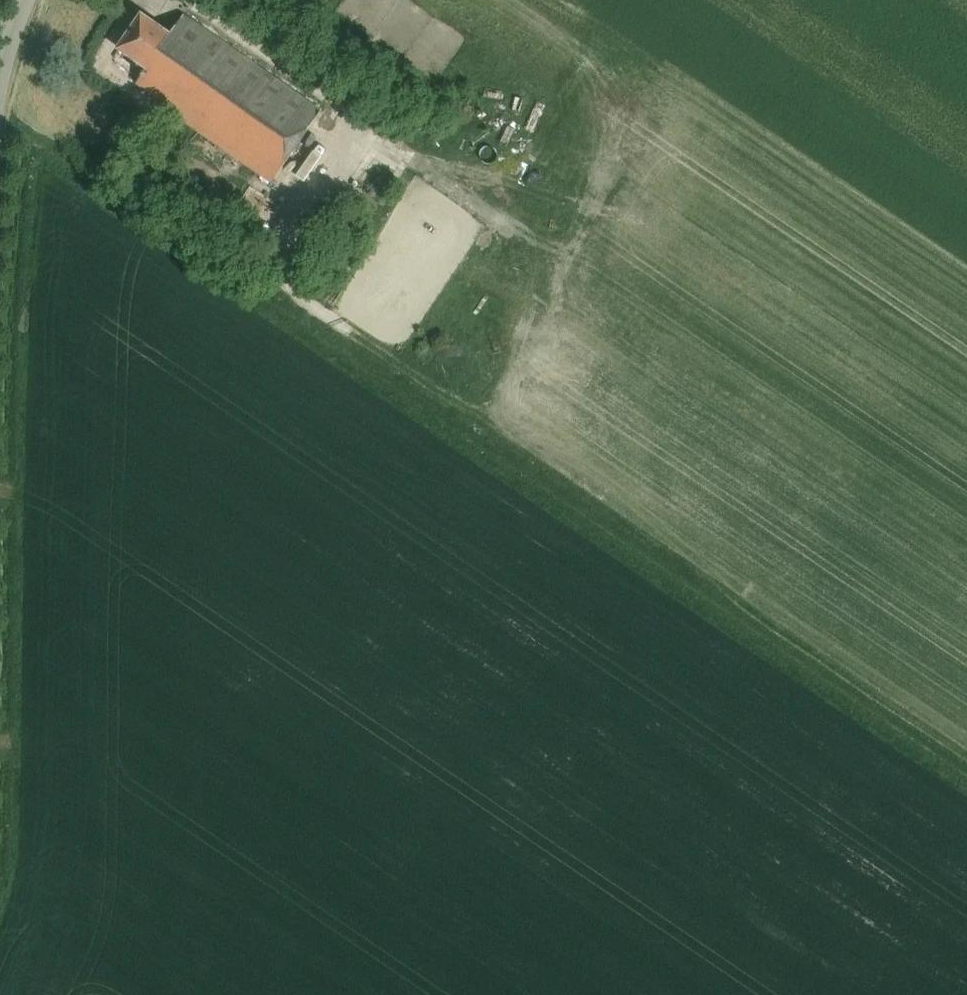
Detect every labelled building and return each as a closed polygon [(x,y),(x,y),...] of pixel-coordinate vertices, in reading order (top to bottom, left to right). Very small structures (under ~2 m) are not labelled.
[(273,180),(322,109),(184,13),(171,32),(143,13),(119,47),(148,66),(138,80),(175,106),(172,110),(273,180)]
